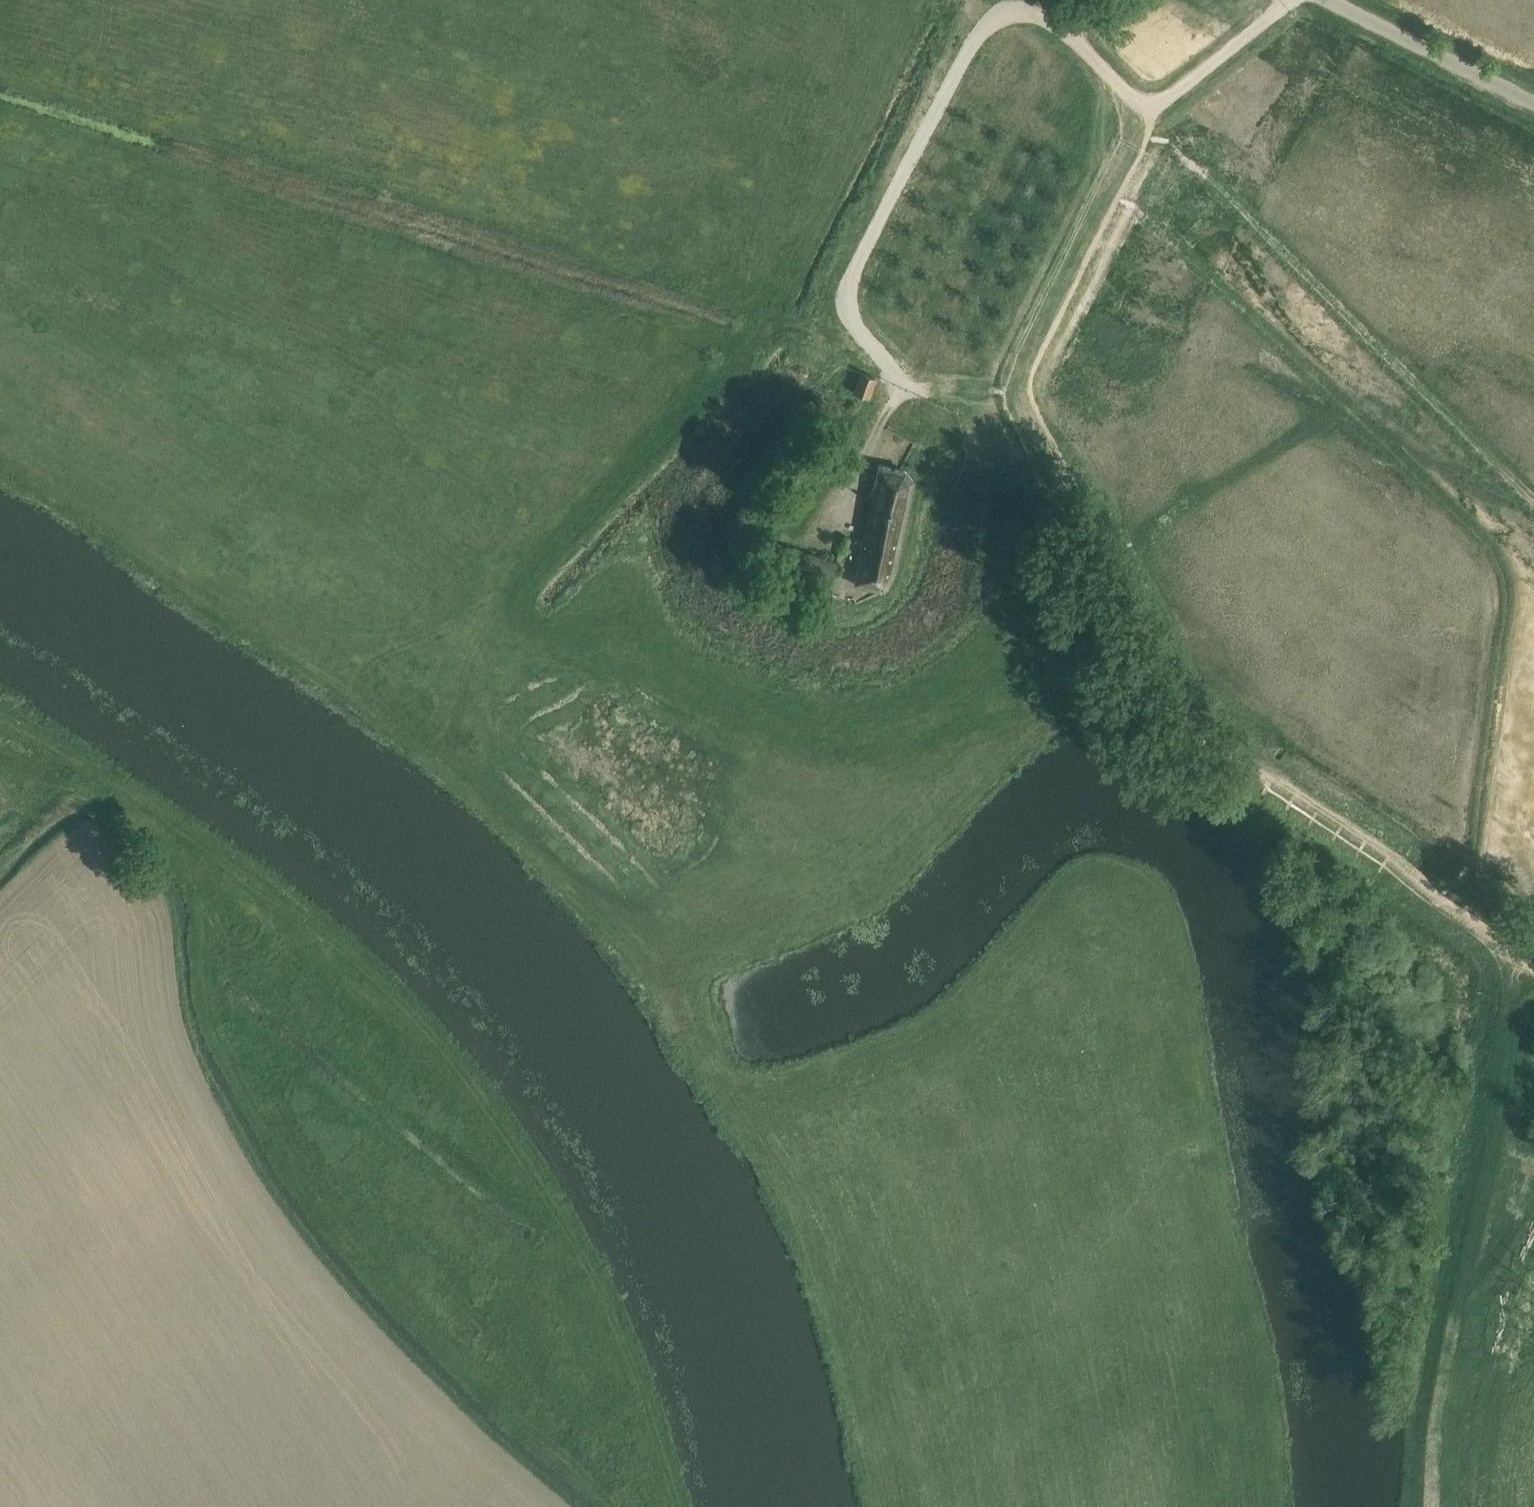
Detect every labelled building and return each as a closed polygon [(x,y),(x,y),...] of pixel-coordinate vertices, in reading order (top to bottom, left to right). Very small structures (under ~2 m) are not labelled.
[(868,397),(875,378),(861,373),(854,392),(868,397)] [(879,465),(854,584),(879,589),(886,584),(892,572),(901,535),(913,476),(905,471),(879,465)]
